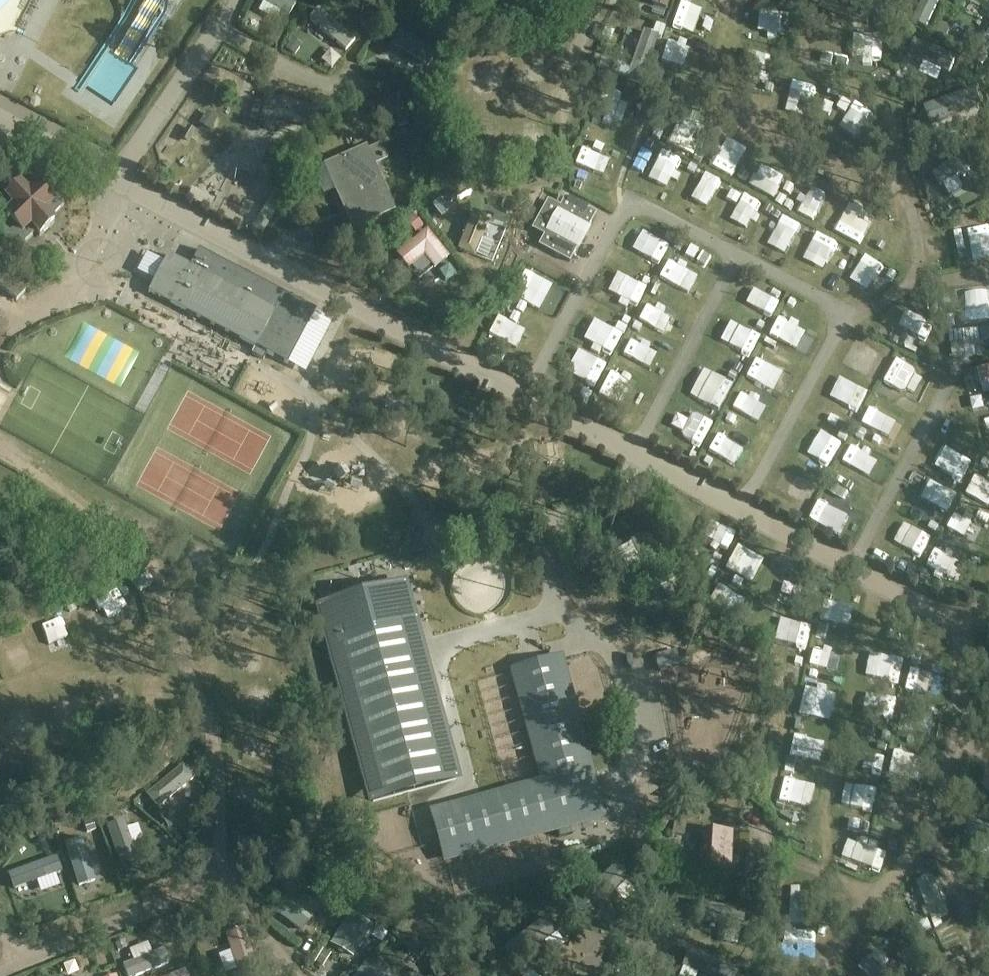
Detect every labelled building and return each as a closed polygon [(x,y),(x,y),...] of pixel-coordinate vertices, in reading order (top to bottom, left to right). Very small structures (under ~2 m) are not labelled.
[(294,5),(285,0),(262,0),(288,15),(294,5)] [(651,5),(667,11),(671,0),(653,0),(651,5)] [(911,5),(923,9),(926,0),(912,0),(911,5)] [(932,33),(946,0),(930,0),(919,27),(932,33)] [(349,41),(314,11),(305,21),(340,51),(349,41)] [(864,20),(851,15),(839,45),(852,50),(864,20)] [(415,60),(424,45),(401,31),(392,47),(415,60)] [(971,58),(983,66),(988,57),(988,32),(971,58)] [(545,91),(546,64),(528,63),(527,91),(545,91)] [(930,125),(981,107),(975,89),(924,108),(930,125)] [(656,145),(675,153),(680,140),(662,132),(656,145)] [(329,164),(325,166),(336,191),(344,208),(345,211),(353,228),(362,224),(394,210),(374,165),(385,160),(379,147),(368,152),(366,148),(329,164)] [(661,155),(653,185),(675,191),(683,162),(661,155)] [(644,156),(638,172),(650,176),(656,160),(644,156)] [(9,204),(0,212),(0,221),(1,222),(0,223),(0,233),(7,240),(16,240),(17,239),(22,245),(36,232),(40,237),(55,223),(50,219),(64,206),(59,201),(60,199),(60,190),(52,182),(43,182),(42,183),(37,178),(24,190),(20,187),(6,201),(9,204)] [(706,191),(724,200),(729,189),(712,181),(706,191)] [(702,208),(716,213),(721,200),(707,194),(702,208)] [(752,216),(757,206),(737,196),(732,207),(752,216)] [(588,227),(596,214),(565,197),(560,207),(548,200),(532,229),(545,236),(539,246),(569,262),(577,248),(576,248),(587,227),(588,227)] [(474,258),(490,220),(473,213),(457,251),(474,258)] [(779,218),(768,237),(789,249),(800,230),(779,218)] [(396,257),(408,271),(423,259),(433,271),(448,259),(426,232),(396,257)] [(813,249),(838,262),(844,249),(819,237),(813,249)] [(149,292),(288,364),(316,311),(198,250),(190,267),(168,255),(149,292)] [(649,288),(660,265),(648,260),(637,283),(649,288)] [(669,266),(660,286),(684,297),(693,277),(669,266)] [(9,278),(3,286),(17,296),(23,288),(9,278)] [(960,310),(976,309),(975,280),(959,280),(960,310)] [(649,306),(639,327),(668,341),(678,320),(649,306)] [(492,335),(531,354),(539,340),(500,320),(492,335)] [(784,348),(795,328),(783,321),(771,341),(784,348)] [(980,342),(979,330),(950,333),(951,345),(980,342)] [(736,331),(729,347),(739,352),(736,358),(754,366),(764,344),(736,331)] [(752,380),(765,385),(776,356),(762,351),(752,380)] [(899,393),(911,374),(899,366),(887,385),(899,393)] [(982,386),(988,384),(988,368),(978,370),(982,386)] [(736,370),(728,386),(738,391),(746,374),(736,370)] [(697,403),(728,418),(739,396),(708,381),(697,403)] [(333,397),(345,399),(348,385),(335,383),(333,397)] [(853,437),(862,418),(843,408),(833,427),(853,437)] [(676,446),(707,456),(717,428),(685,418),(676,446)] [(849,455),(842,478),(871,488),(879,465),(849,455)] [(352,473),(335,483),(348,507),(366,497),(352,473)] [(968,497),(981,505),(988,491),(988,490),(977,483),(968,497)] [(946,529),(961,503),(941,492),(927,518),(946,529)] [(847,532),(858,513),(830,497),(819,516),(847,532)] [(955,548),(977,554),(984,532),(961,526),(955,548)] [(646,532),(629,542),(630,544),(641,564),(655,591),(672,582),(646,532)] [(928,581),(958,592),(966,571),(936,560),(928,581)] [(481,566),(471,575),(483,590),(494,581),(481,566)] [(461,780),(406,579),(313,605),(368,806),(461,780)] [(452,585),(433,603),(452,623),(471,605),(452,585)] [(126,592),(101,603),(111,625),(136,614),(126,592)] [(516,644),(532,627),(494,593),(478,610),(516,644)] [(825,627),(834,629),(838,610),(828,609),(825,627)] [(42,629),(55,657),(74,649),(61,621),(42,629)] [(523,651),(540,638),(534,630),(517,643),(523,651)] [(816,661),(835,666),(840,645),(821,640),(816,661)] [(608,819),(563,654),(509,669),(540,780),(430,810),(445,863),(608,819)] [(880,671),(875,687),(901,695),(906,679),(880,671)] [(946,686),(915,679),(909,701),(940,709),(946,686)] [(817,708),(819,703),(810,700),(803,719),(832,729),(837,714),(817,708)] [(816,773),(821,745),(800,741),(795,769),(816,773)] [(867,779),(886,782),(890,754),(871,752),(867,779)] [(180,772),(150,802),(166,818),(196,788),(180,772)] [(981,788),(988,791),(988,774),(985,773),(981,788)] [(853,794),(851,816),(879,818),(881,796),(853,794)] [(980,820),(976,832),(988,836),(988,823),(980,820)] [(83,821),(68,822),(68,835),(83,834),(83,821)] [(731,869),(733,831),(701,830),(700,868),(731,869)] [(126,883),(142,877),(125,836),(110,842),(126,883)] [(86,847),(71,849),(75,880),(91,878),(86,847)] [(52,853),(7,869),(13,887),(58,871),(52,853)] [(863,866),(878,883),(893,869),(878,853),(863,866)] [(626,878),(615,866),(575,904),(587,916),(626,878)] [(918,885),(932,921),(948,915),(934,879),(918,885)] [(275,913),(302,933),(321,909),(305,897),(299,905),(288,896),(275,913)] [(693,902),(689,920),(742,931),(746,912),(693,902)] [(353,958),(373,925),(349,912),(330,945),(353,958)] [(547,916),(502,948),(513,964),(558,932),(547,916)] [(682,966),(706,975),(737,975),(740,970),(690,949),(682,966)] [(860,970),(867,975),(892,975),(871,958),(860,970)] [(965,958),(953,963),(958,975),(972,975),(965,958)] [(137,975),(174,975),(171,964),(136,973),(137,975)] [(365,964),(355,975),(380,975),(365,964)]
